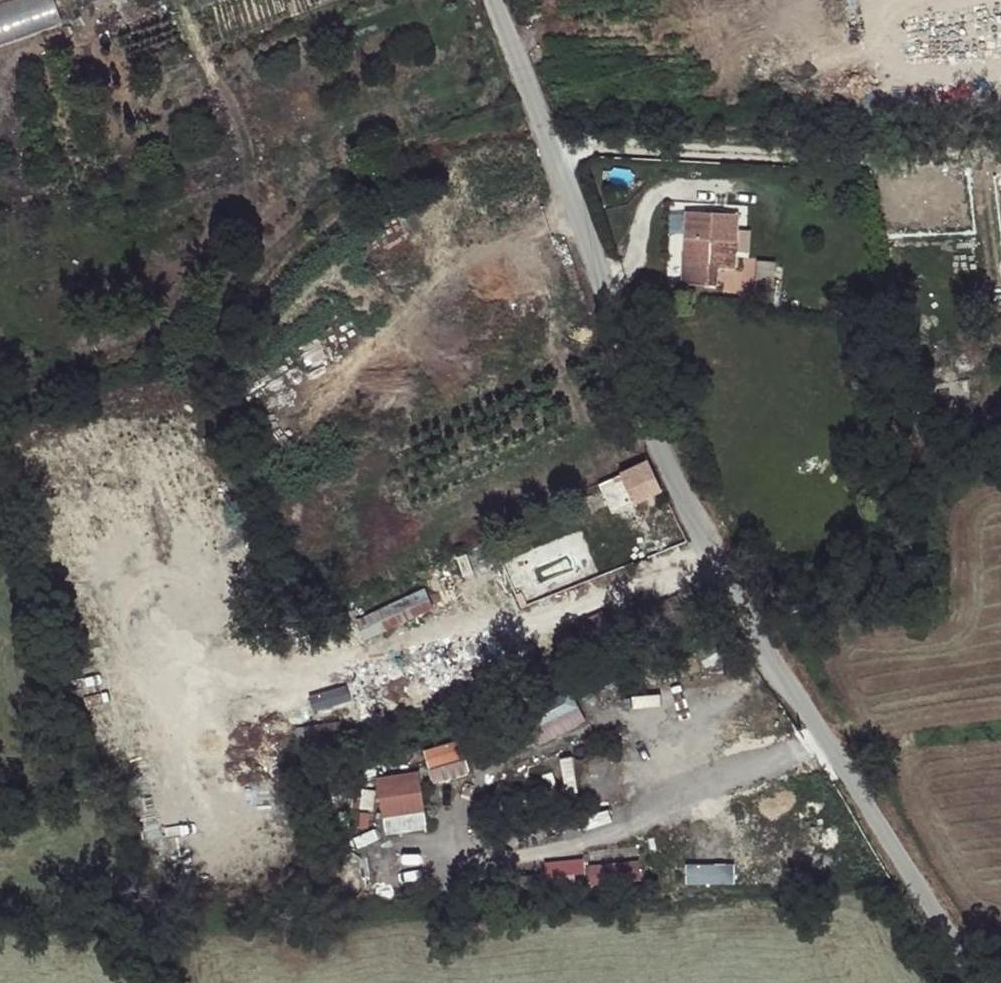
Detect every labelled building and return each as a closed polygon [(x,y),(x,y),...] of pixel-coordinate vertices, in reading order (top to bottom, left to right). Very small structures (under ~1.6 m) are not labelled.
[(0,3),(0,43),(64,21),(57,0),(8,0),(0,3)] [(736,281),(737,236),(737,209),(684,208),(683,280),(736,281)] [(760,287),(778,287),(778,258),(760,259),(760,287)] [(781,288),(778,287),(760,287),(750,287),(750,299),(781,301),(781,288)] [(648,463),(624,474),(635,501),(661,489),(648,463)] [(525,712),(540,743),(589,719),(574,688),(525,712)] [(436,782),(468,770),(456,737),(424,749),(436,782)] [(419,772),(377,778),(383,819),(425,813),(419,772)] [(550,884),(589,881),(587,856),(548,859),(550,884)] [(991,963),(1000,978),(1000,956),(991,963)]
